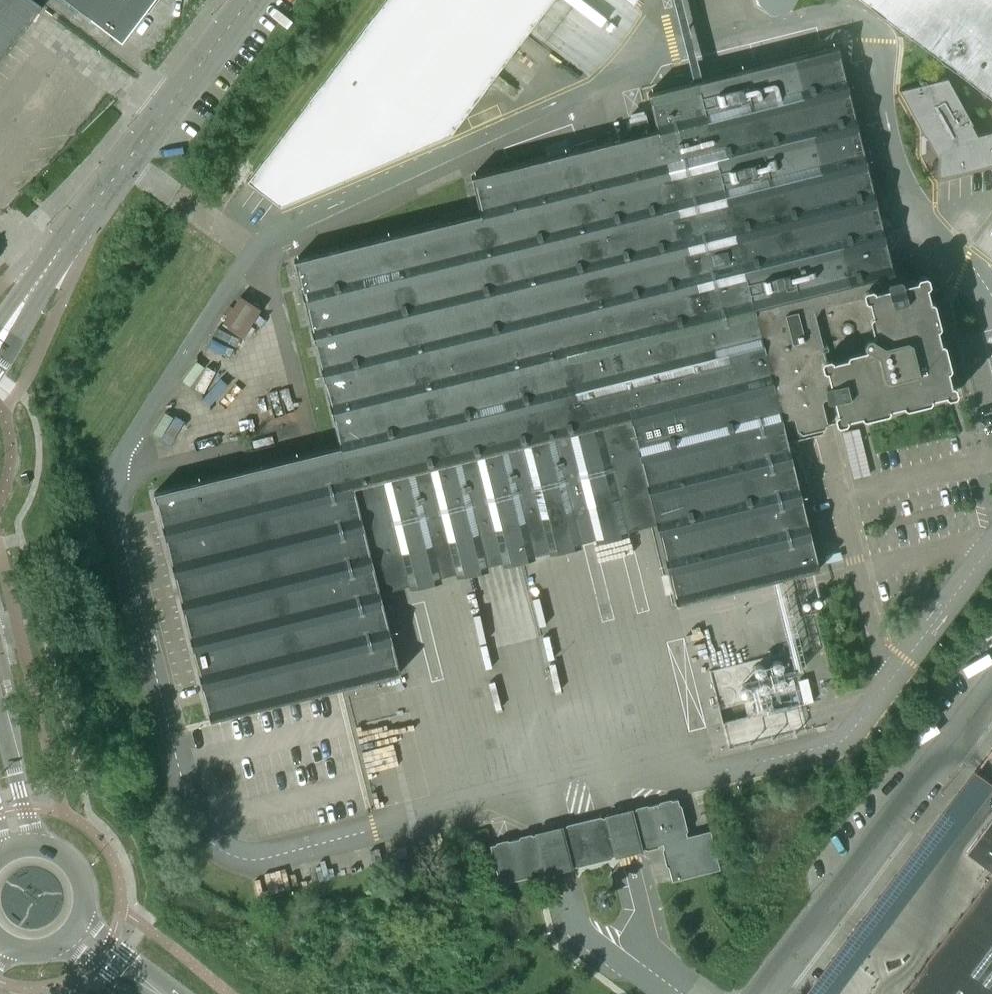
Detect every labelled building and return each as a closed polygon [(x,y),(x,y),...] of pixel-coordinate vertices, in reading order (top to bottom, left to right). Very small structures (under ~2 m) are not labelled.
[(38,10),(41,6),(32,0),(0,0),(0,60),(38,10)] [(121,42),(153,0),(66,0),(121,42)] [(247,180),(279,205),(451,133),(552,0),(385,0),(247,180)] [(795,0),(756,0),(757,1),(763,8),(772,12),(782,11),(790,7),(795,0)] [(991,98),(991,0),(864,0),(991,98)] [(838,420),(952,392),(924,278),(903,283),(902,282),(901,282),(901,283),(897,284),(838,46),(648,93),(657,131),(650,132),(645,113),(628,117),(633,137),(471,177),(480,214),(294,260),(340,447),(154,493),(210,720),(400,673),(372,561),(648,492),(676,604),(819,569),(787,442),(821,433),(827,424),(825,416),(837,413),(838,420)] [(947,78),(898,90),(924,136),(929,135),(938,152),(937,177),(991,164),(991,131),(975,135),(969,125),(972,124),(947,78)] [(967,852),(991,872),(991,819),(967,852)] [(901,993),(991,993),(991,874),(901,993)]
